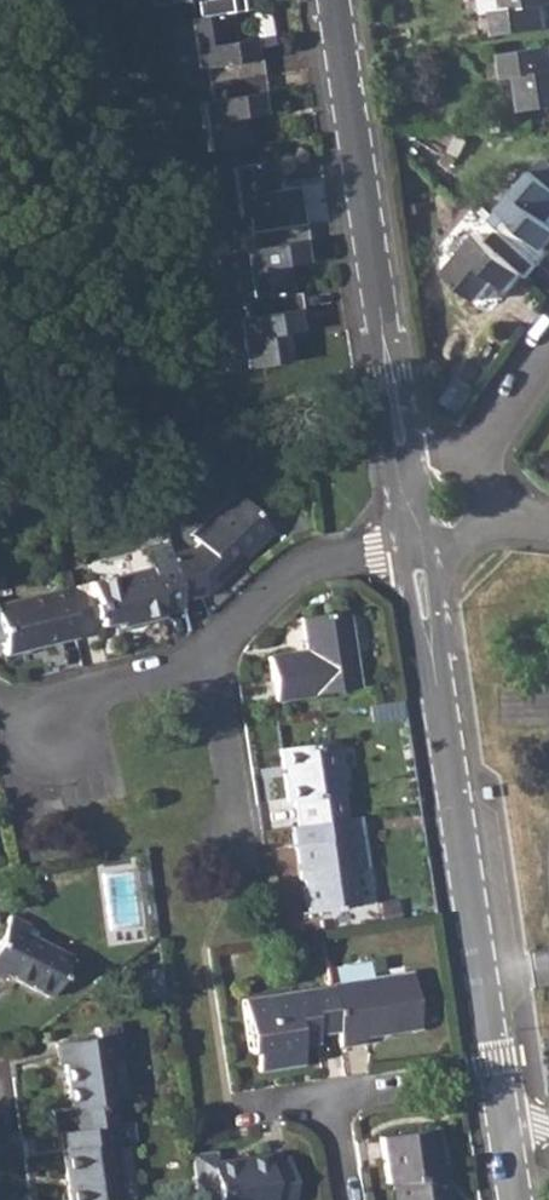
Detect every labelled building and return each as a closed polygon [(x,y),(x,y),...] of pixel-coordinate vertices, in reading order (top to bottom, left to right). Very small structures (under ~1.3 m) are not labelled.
[(498,34),(548,26),(548,3),(548,1),(548,0),(506,0),(507,7),(495,9),(498,34)] [(230,13),(170,22),(171,28),(164,37),(169,65),(179,71),(193,70),(203,69),(206,86),(261,77),(258,60),(252,60),(250,39),(234,40),(230,13)] [(505,52),(508,74),(519,73),(525,110),(548,107),(548,45),(505,52)] [(203,69),(193,70),(195,87),(206,86),(203,69)] [(261,77),(206,86),(208,100),(198,102),(201,120),(206,154),(250,146),(245,117),(261,115),(258,93),(263,93),(261,77)] [(69,78),(55,80),(58,98),(71,96),(69,78)] [(246,217),(248,233),(303,224),(301,209),(296,209),(292,188),(276,190),(272,161),(228,167),(236,218),(246,217)] [(498,227),(541,264),(548,254),(548,248),(548,246),(548,245),(548,182),(534,170),(501,208),(509,215),(498,227)] [(303,224),(248,233),(250,249),(240,250),(240,252),(222,256),(217,263),(224,305),(243,302),(248,301),(292,294),(288,265),(304,263),(301,241),(306,240),(303,224)] [(541,264),(498,227),(488,239),(480,233),(447,272),(480,301),(499,279),(511,290),(526,272),(531,276),(541,264)] [(248,301),(243,302),(245,317),(214,323),(221,369),(226,373),(286,363),(282,335),(298,332),(295,310),(300,309),(298,293),(292,294),(248,301)] [(193,547),(171,552),(173,562),(182,598),(205,593),(272,533),(238,494),(194,533),(200,541),(193,547)] [(169,543),(148,548),(152,566),(173,562),(171,552),(169,543)] [(103,625),(123,620),(139,617),(139,622),(165,617),(164,612),(185,608),(182,598),(173,562),(152,566),(93,580),(103,625)] [(63,587),(0,601),(0,637),(3,653),(74,637),(63,587)] [(304,652),(266,658),(273,701),(355,688),(344,611),(299,618),(304,652)] [(139,617),(123,620),(124,626),(139,622),(139,617)] [(291,802),(293,827),(342,819),(330,742),(277,749),(285,803),(291,802)] [(293,827),(290,827),(297,880),(301,879),(305,914),(354,907),(349,872),(369,867),(362,817),(344,820),(342,819),(293,827)] [(0,934),(0,980),(2,976),(49,998),(70,959),(25,935),(28,928),(9,917),(0,934)] [(409,976),(329,986),(335,1032),(337,1046),(361,1044),(361,1037),(416,1030),(409,976)] [(298,1045),(297,1036),(316,1034),(335,1032),(329,986),(242,999),(249,1051),(254,1050),(256,1070),(300,1064),(298,1045)] [(316,1034),(297,1036),(298,1045),(316,1043),(316,1034)] [(105,1038),(55,1044),(58,1065),(65,1064),(71,1114),(114,1108),(105,1038)] [(130,1123),(124,1124),(127,1143),(133,1142),(130,1123)] [(63,1134),(65,1150),(62,1150),(69,1199),(120,1199),(112,1145),(127,1143),(124,1124),(63,1134)] [(380,1141),(386,1186),(391,1185),(393,1199),(446,1199),(445,1190),(442,1191),(440,1178),(443,1177),(442,1168),(432,1169),(427,1134),(380,1141)] [(190,1158),(196,1199),(292,1199),(287,1162),(266,1165),(264,1159),(210,1166),(209,1155),(190,1158)]
